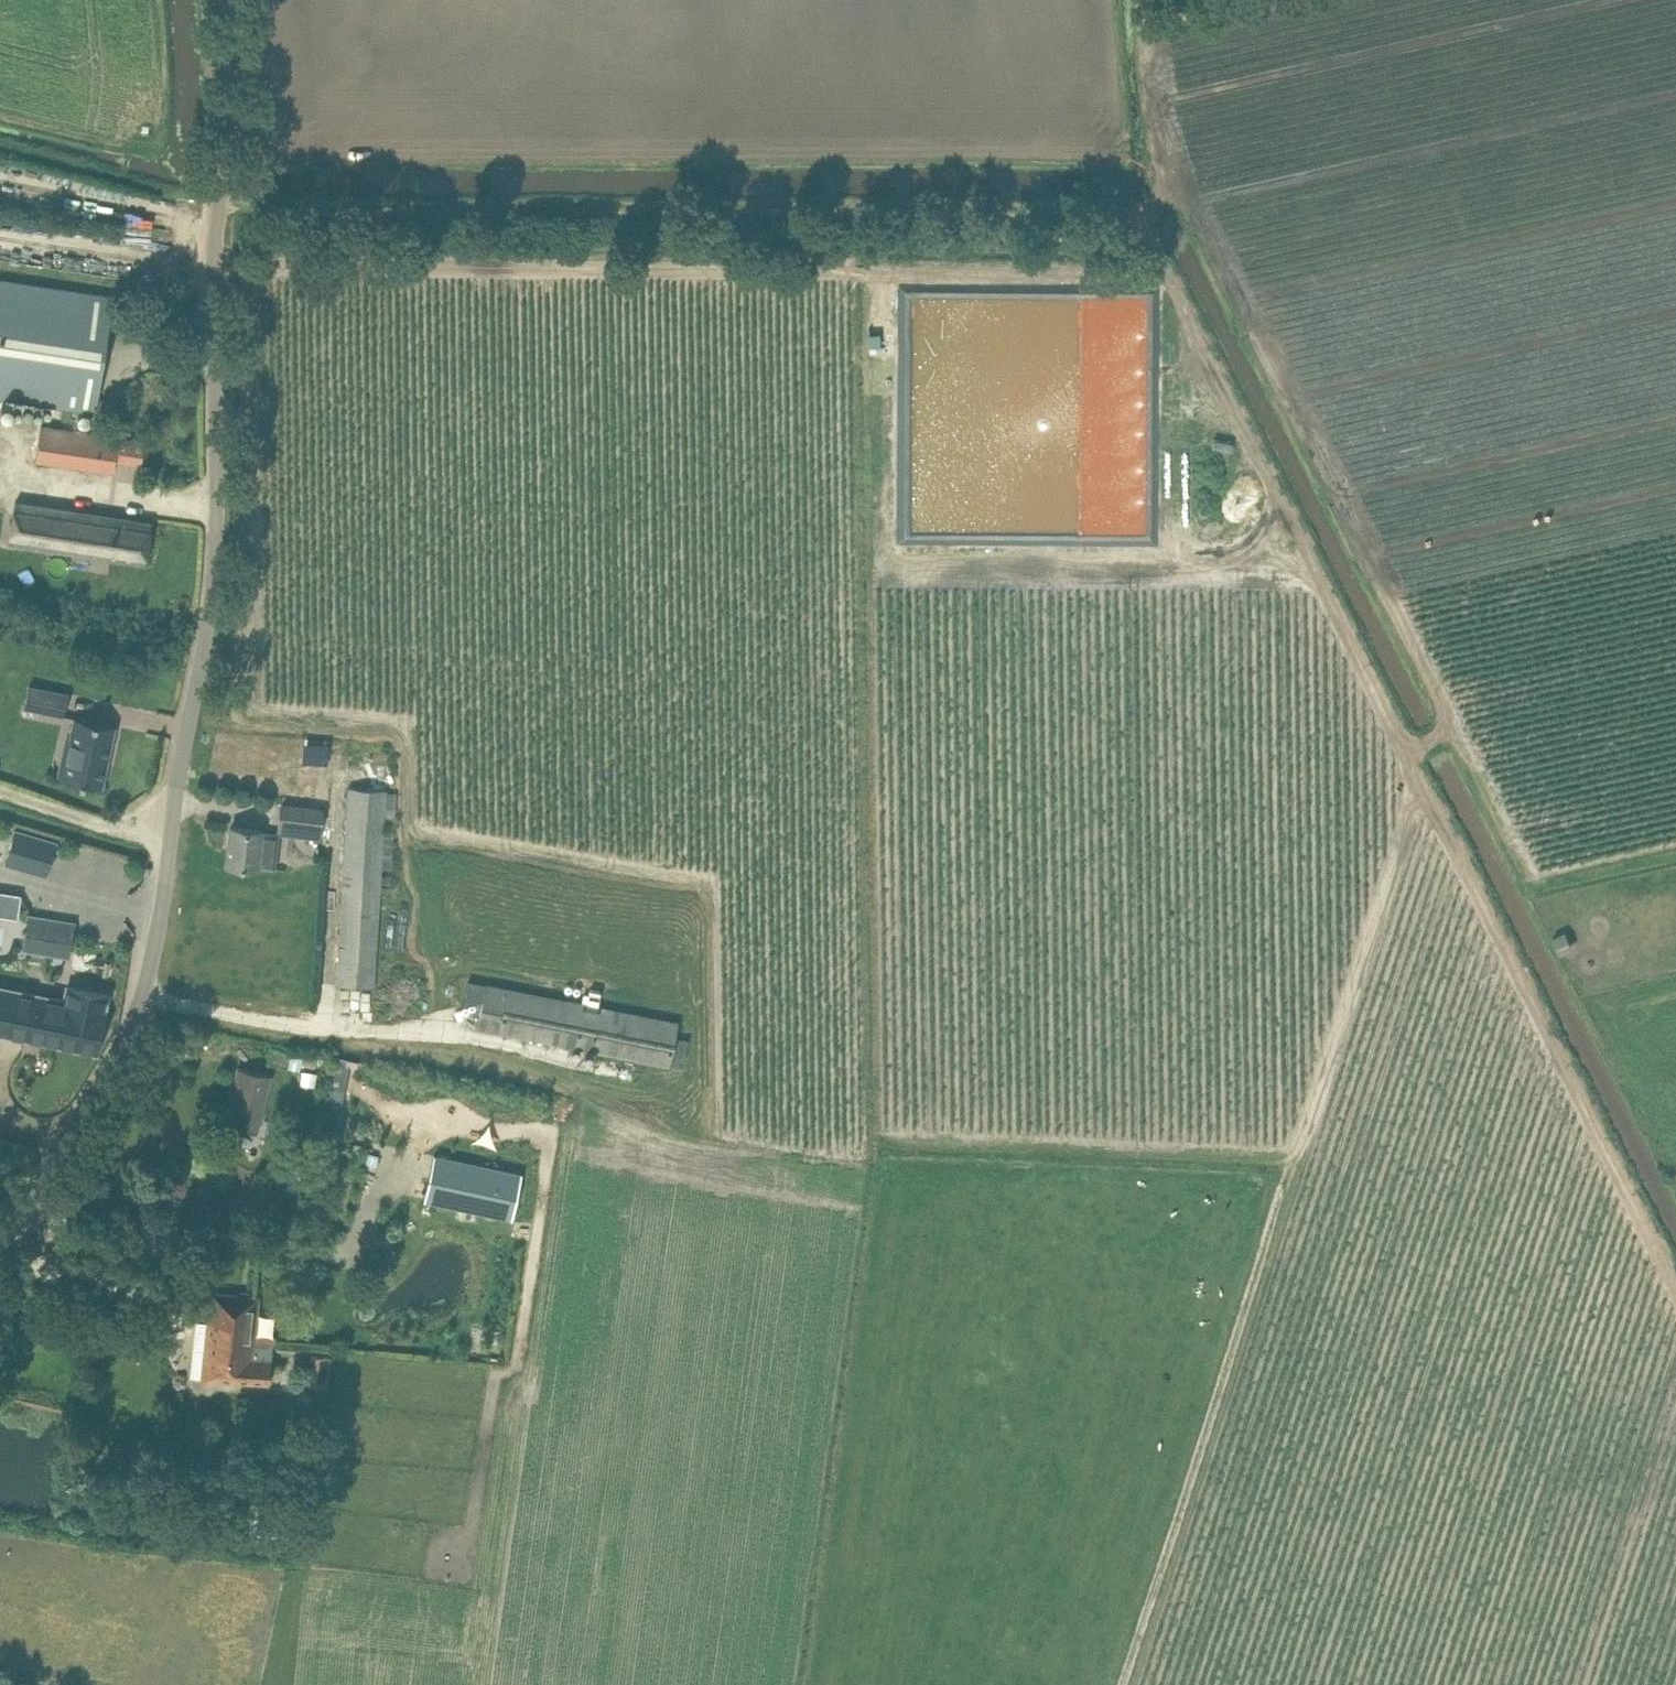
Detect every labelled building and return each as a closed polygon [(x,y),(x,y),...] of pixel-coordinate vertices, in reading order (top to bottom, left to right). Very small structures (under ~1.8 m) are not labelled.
[(96,411),(113,296),(0,279),(0,396),(96,411)] [(41,425),(36,460),(113,471),(119,436),(41,425)] [(152,521),(14,501),(8,541),(145,562),(152,521)] [(30,685),(26,706),(63,714),(68,693),(30,685)] [(115,725),(74,716),(69,740),(67,740),(59,777),(102,786),(115,725)] [(349,787),(337,985),(374,986),(387,790),(349,787)] [(282,804),(280,823),(319,827),(321,809),(282,804)] [(227,863),(257,867),(257,866),(275,868),(279,833),(261,831),(261,829),(231,826),(227,863)] [(52,859),(56,843),(14,831),(5,861),(30,868),(34,854),(52,859)] [(60,939),(63,919),(30,914),(27,934),(60,939)] [(467,978),(463,1006),(480,1001),(475,1025),(668,1064),(669,1058),(684,1061),(688,1038),(674,1035),(676,1021),(467,978)] [(75,1047),(96,1051),(108,994),(86,989),(83,1003),(0,983),(0,1028),(75,1047)] [(268,1074),(239,1067),(224,1123),(254,1131),(268,1074)] [(426,1198),(512,1216),(521,1173),(435,1155),(426,1198)] [(211,1290),(208,1321),(202,1377),(269,1384),(273,1345),(253,1343),(258,1295),(211,1290)] [(310,1355),(308,1384),(328,1386),(331,1357),(310,1355)] [(302,1392),(299,1397),(300,1402),(305,1405),(310,1404),(313,1399),(312,1394),(307,1391),(302,1392)]
